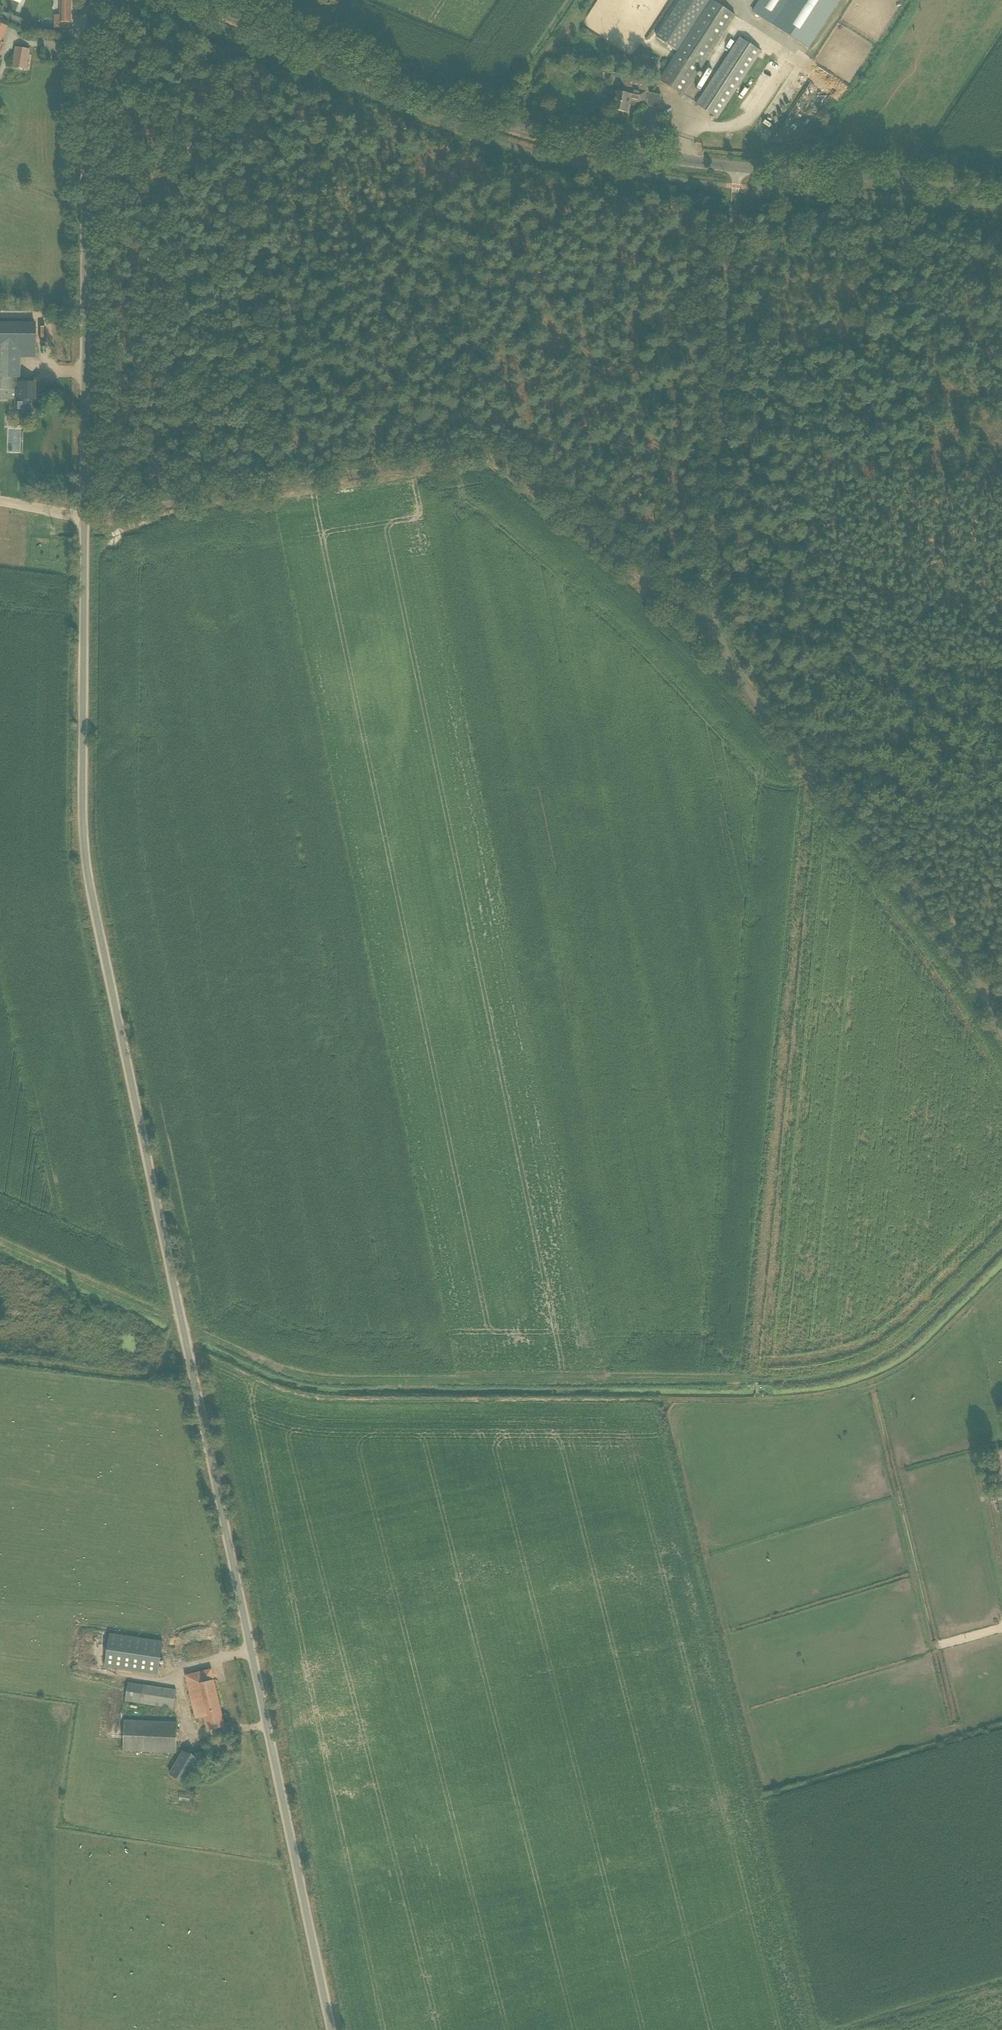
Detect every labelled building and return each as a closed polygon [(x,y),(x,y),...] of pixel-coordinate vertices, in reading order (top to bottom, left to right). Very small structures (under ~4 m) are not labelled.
[(71,0),(60,0),(60,15),(55,15),(55,23),(71,23),(71,0)] [(665,72),(660,80),(683,96),(688,87),(735,15),(712,0),(680,0),(656,37),(679,52),(665,72)] [(753,13),(808,49),(840,0),(762,0),(753,13)] [(717,118),(723,109),(760,52),(739,38),(696,105),(717,118)] [(16,47),(13,67),(27,69),(29,49),(16,47)] [(761,85),(770,67),(765,64),(756,82),(761,85)] [(613,109),(612,110),(627,113),(630,100),(643,103),(646,94),(647,80),(623,75),(621,81),(624,88),(623,93),(616,91),(616,93),(613,92),(607,95),(605,107),(613,109)] [(6,396),(6,391),(11,391),(11,379),(19,379),(19,367),(20,358),(20,347),(35,347),(35,323),(0,322),(0,396),(6,396)] [(15,399),(14,413),(30,414),(30,400),(34,400),(34,383),(19,382),(14,383),(15,399)] [(990,1468),(991,1475),(1001,1473),(1001,1472),(1001,1466),(990,1468)] [(109,1632),(105,1667),(158,1676),(163,1641),(109,1632)] [(208,1729),(224,1725),(211,1669),(186,1675),(196,1718),(204,1716),(208,1729)] [(128,1682),(125,1701),(174,1708),(177,1689),(128,1682)] [(178,1722),(125,1720),(123,1751),(176,1754),(178,1722)] [(170,1771),(185,1782),(199,1760),(185,1750),(170,1771)]
